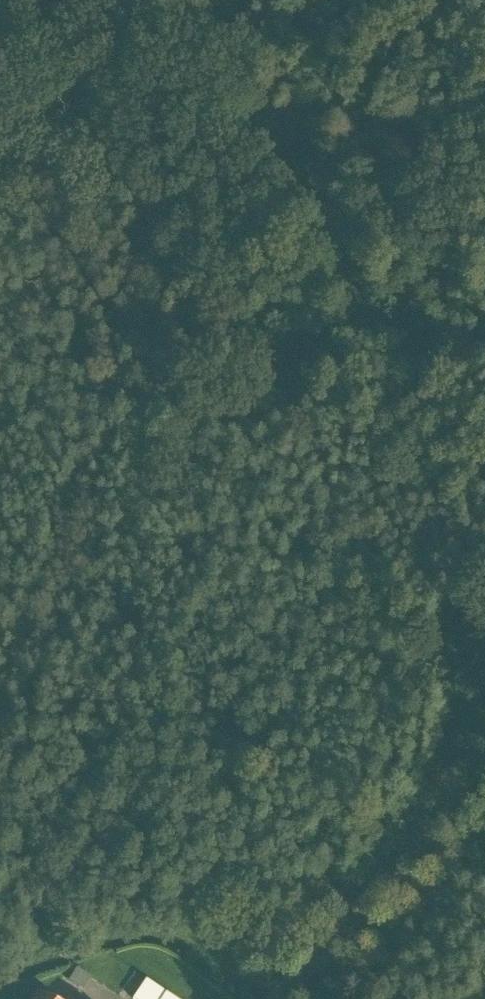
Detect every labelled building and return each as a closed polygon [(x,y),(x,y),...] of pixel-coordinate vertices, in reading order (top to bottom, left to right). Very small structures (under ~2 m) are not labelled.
[(77,969),(69,983),(85,991),(93,978),(77,969)] [(121,992),(131,998),(133,998),(146,980),(135,972),(121,992)] [(133,998),(174,998),(146,980),(133,998)]
